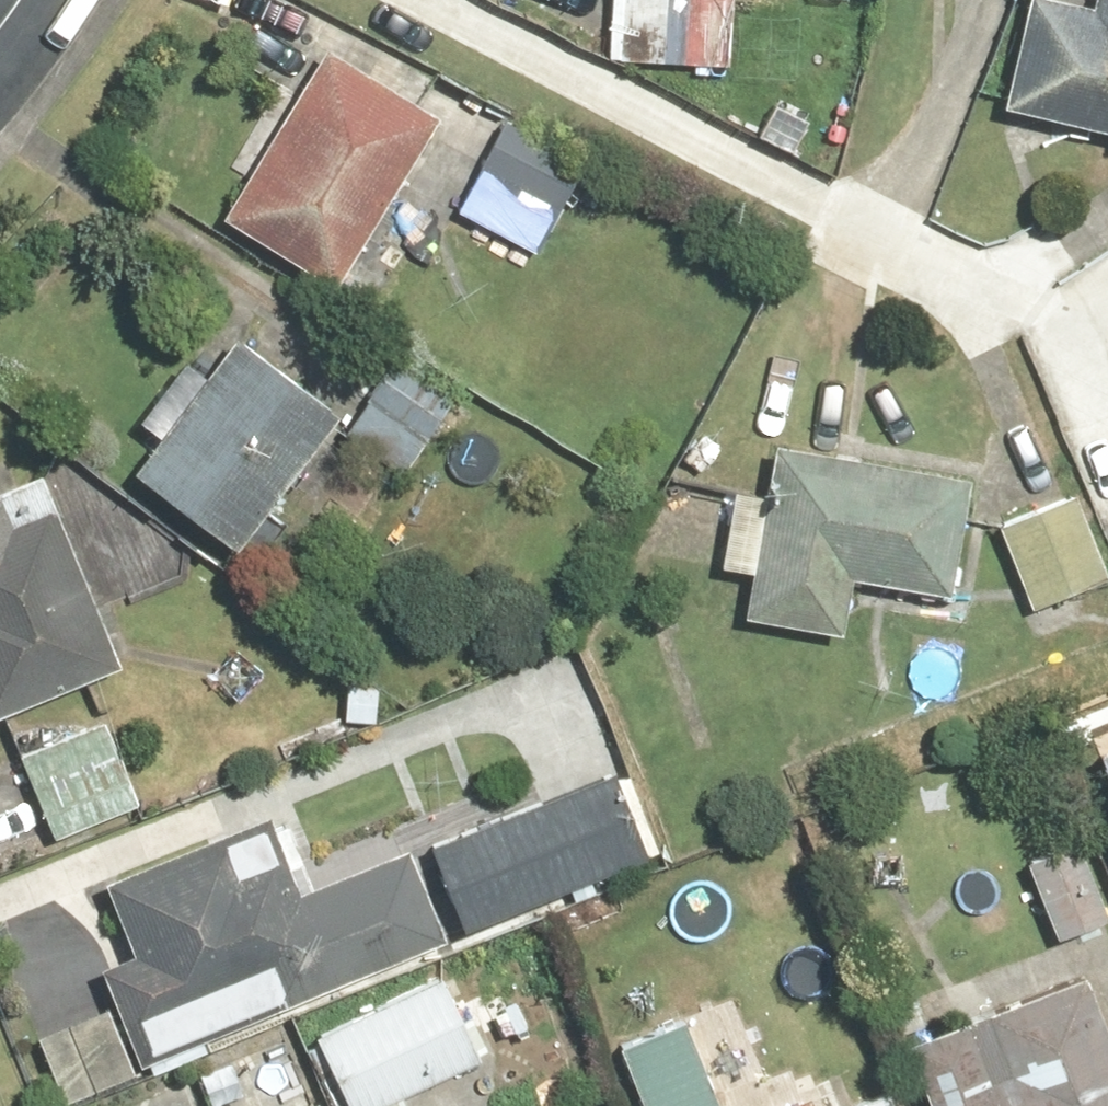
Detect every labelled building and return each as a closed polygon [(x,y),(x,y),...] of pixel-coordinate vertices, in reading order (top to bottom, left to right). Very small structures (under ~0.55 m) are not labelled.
[(621,57),(754,60),(755,0),(622,0),(621,57)] [(1005,104),(1107,127),(1107,0),(1029,0),(1005,104)] [(341,26),(226,210),(354,289),(469,106),(341,26)] [(510,105),(459,200),(546,248),(598,152),(510,105)] [(251,319),(135,466),(233,543),(349,396),(251,319)] [(399,341),(343,423),(433,483),(488,402),(399,341)] [(989,465),(778,432),(750,609),(856,625),(864,570),(970,586),(989,465)] [(132,654),(48,452),(0,472),(0,709),(132,654)] [(1004,517),(1037,603),(1107,576),(1107,531),(1091,485),(1004,517)] [(21,746),(58,834),(148,797),(111,709),(21,746)] [(630,757),(434,843),(474,932),(670,847),(630,757)] [(85,895),(151,1054),(454,929),(417,840),(309,885),(280,814),(85,895)] [(906,999),(951,1105),(1107,1105),(1107,964),(1091,922),(906,999)] [(325,1022),(361,1105),(377,1105),(497,1056),(460,966),(325,1022)] [(155,1074),(169,1105),(332,1105),(295,1016),(155,1074)] [(821,1082),(763,1105),(831,1105),(821,1082)]
